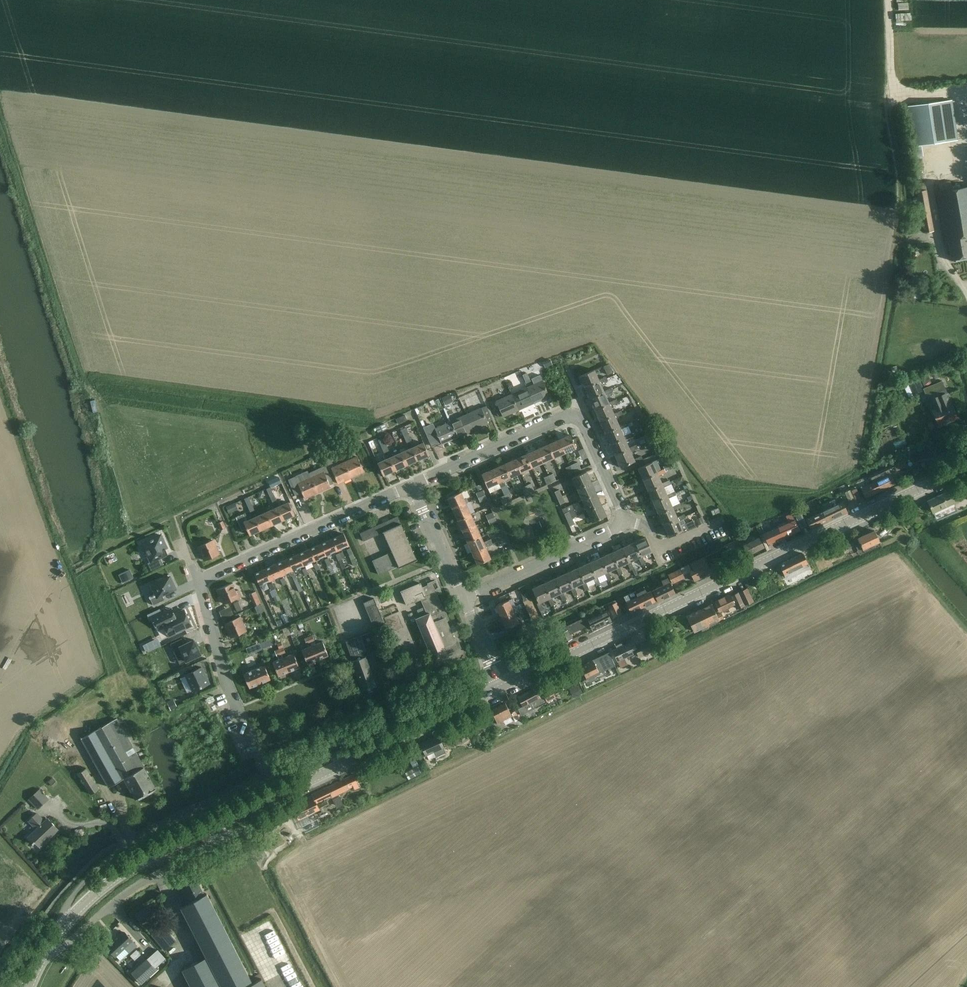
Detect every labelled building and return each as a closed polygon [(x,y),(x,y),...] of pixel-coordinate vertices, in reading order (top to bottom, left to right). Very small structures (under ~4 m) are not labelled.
[(952,100),(908,107),(915,157),(923,156),(921,144),(957,139),(952,100)] [(951,260),(966,257),(966,186),(951,189),(950,181),(938,183),(940,192),(937,192),(945,240),(948,239),(951,260)] [(923,232),(933,231),(925,183),(915,185),(917,197),(913,198),(917,226),(922,225),(923,232)] [(580,376),(585,388),(600,381),(601,383),(608,380),(606,377),(599,380),(594,369),(580,376)] [(526,387),(533,403),(550,396),(543,380),(526,387)] [(585,388),(590,399),(605,393),(606,395),(613,392),(611,388),(604,391),(601,383),(600,381),(585,388)] [(942,405),(948,421),(957,418),(950,402),(949,402),(945,394),(947,393),(942,381),(936,383),(939,389),(936,390),(942,405)] [(924,388),(938,425),(948,421),(942,405),(936,390),(939,389),(936,383),(924,388)] [(512,394),(518,410),(533,403),(526,387),(512,394)] [(590,399),(595,411),(610,404),(611,406),(618,403),(616,399),(609,402),(606,395),(605,393),(590,399)] [(503,417),(518,410),(512,394),(496,401),(499,407),(499,409),(502,414),(503,417)] [(447,395),(441,398),(445,405),(451,402),(447,395)] [(595,411),(600,422),(610,417),(615,415),(616,417),(623,414),(621,410),(614,413),(611,406),(610,404),(595,411)] [(465,414),(473,430),(488,423),(481,407),(465,414)] [(396,419),(398,424),(407,419),(405,414),(396,419)] [(450,421),(457,437),(473,430),(465,414),(450,421)] [(600,422),(605,433),(615,428),(620,426),(620,428),(628,425),(627,424),(626,421),(619,425),(616,417),(615,415),(610,417),(600,422)] [(425,426),(423,427),(432,446),(441,442),(441,444),(457,437),(450,421),(435,428),(433,423),(425,426)] [(376,428),(378,433),(387,429),(384,424),(376,428)] [(605,433),(610,444),(625,438),(626,440),(633,437),(631,434),(629,427),(628,425),(620,428),(620,426),(615,428),(605,433)] [(406,427),(401,430),(404,436),(407,443),(412,441),(409,434),(406,427)] [(570,434),(560,439),(565,452),(576,447),(570,434)] [(610,444),(615,456),(630,450),(631,452),(631,451),(638,448),(636,444),(629,448),(626,440),(625,438),(610,444)] [(548,444),(547,444),(553,458),(565,452),(560,439),(548,444)] [(423,442),(412,447),(418,460),(429,455),(423,442)] [(389,451),(386,444),(381,446),(384,454),(389,451)] [(538,449),(537,449),(543,462),(553,458),(547,444),(538,449)] [(401,452),(400,452),(406,464),(406,465),(407,465),(407,464),(418,460),(412,447),(405,450),(401,452)] [(526,454),(528,459),(532,467),(543,462),(537,449),(526,454)] [(634,461),(635,463),(643,460),(641,456),(634,459),(631,452),(630,450),(615,456),(620,467),(634,461)] [(390,457),(389,457),(395,470),(396,469),(406,465),(406,464),(400,452),(390,457)] [(516,459),(515,459),(521,472),(531,468),(532,467),(528,459),(526,454),(516,459)] [(333,463),(329,455),(323,458),(326,466),(333,463)] [(344,462),(351,478),(364,472),(357,456),(344,462)] [(378,462),(377,463),(383,475),(384,475),(395,470),(389,457),(378,462)] [(935,458),(927,460),(928,467),(937,465),(935,458)] [(504,464),(510,477),(511,477),(521,472),(515,459),(504,464)] [(896,471),(907,466),(904,460),(893,465),(896,471)] [(338,483),(351,478),(344,462),(331,468),(338,483)] [(571,465),(575,472),(581,469),(577,462),(571,465)] [(638,468),(643,480),(658,473),(659,476),(666,473),(665,470),(664,468),(657,471),(653,462),(638,468)] [(494,468),(493,469),(499,482),(501,487),(500,487),(501,487),(505,485),(503,480),(510,477),(504,464),(494,468)] [(566,467),(569,475),(575,472),(571,465),(566,467)] [(493,469),(482,474),(488,487),(494,484),(499,482),(493,469)] [(848,484),(851,491),(855,501),(861,499),(857,490),(861,488),(865,498),(895,484),(889,470),(871,478),(870,478),(872,483),(869,485),(865,477),(853,483),(853,482),(848,484)] [(331,486),(325,471),(311,477),(318,492),(331,486)] [(572,478),(577,489),(591,482),(587,471),(572,478)] [(643,480),(648,491),(663,485),(664,487),(671,484),(669,480),(662,483),(659,476),(658,473),(643,480)] [(295,476),(288,479),(295,495),(302,492),(305,498),(318,492),(311,477),(310,477),(303,481),(300,474),(295,476)] [(544,477),(547,484),(552,482),(548,475),(544,477)] [(279,476),(268,481),(269,482),(270,485),(271,487),(279,483),(282,482),(279,477),(279,476)] [(682,476),(673,480),(676,486),(685,482),(682,476)] [(577,496),(580,495),(582,499),(596,493),(591,482),(577,489),(575,490),(577,496)] [(526,485),(530,492),(534,490),(531,483),(526,485)] [(648,491),(653,502),(668,496),(669,498),(676,495),(671,484),(664,487),(663,485),(648,491)] [(522,487),(525,494),(530,492),(526,485),(522,487)] [(950,490),(926,501),(932,513),(933,513),(936,519),(937,520),(958,511),(957,510),(955,504),(954,503),(955,503),(950,490)] [(448,498),(452,508),(466,502),(461,492),(448,498)] [(504,495),(508,502),(513,500),(509,493),(504,495)] [(596,493),(582,499),(579,501),(584,513),(601,504),(596,493)] [(500,497),(503,504),(508,502),(504,495),(500,497)] [(653,502),(658,514),(673,507),(674,510),(681,506),(679,502),(672,505),(669,498),(676,495),(669,498),(668,496),(653,502)] [(828,508),(823,511),(828,521),(847,512),(842,502),(836,505),(833,499),(826,503),(828,508)] [(288,502),(277,507),(283,520),(285,519),(294,515),(288,502)] [(452,508),(458,520),(471,514),(466,502),(452,508)] [(231,504),(226,507),(229,513),(234,510),(231,504)] [(601,504),(584,513),(586,518),(590,516),(592,522),(606,515),(601,504)] [(567,519),(567,520),(572,518),(577,516),(572,505),(562,509),(564,513),(567,519)] [(267,511),(266,512),(272,525),(273,525),(283,520),(277,507),(267,511)] [(658,514),(663,525),(678,519),(679,521),(686,518),(684,514),(677,517),(674,510),(673,507),(658,514)] [(806,519),(811,529),(828,521),(823,511),(806,519)] [(255,516),(261,530),(262,530),(272,525),(266,512),(255,516)] [(485,515),(488,520),(495,517),(493,512),(485,515)] [(244,513),(236,517),(242,530),(247,528),(250,535),(261,530),(255,516),(247,520),(244,513)] [(764,533),(768,544),(800,530),(795,520),(797,519),(794,513),(785,517),(788,523),(764,533)] [(807,525),(802,513),(795,516),(801,528),(807,525)] [(458,520),(463,532),(476,525),(471,514),(458,520)] [(372,560),(379,574),(398,565),(399,567),(417,559),(398,516),(380,524),(392,551),(372,560)] [(663,525),(668,537),(682,531),(683,533),(696,527),(693,520),(681,525),(679,521),(678,519),(663,525)] [(372,521),(350,531),(359,553),(382,543),(372,521)] [(463,532),(468,542),(481,536),(476,525),(463,532)] [(879,540),(877,535),(874,530),(857,538),(862,548),(879,540)] [(333,538),(338,550),(349,545),(344,533),(333,538)] [(162,536),(144,544),(152,562),(149,563),(152,571),(165,565),(161,558),(169,554),(166,549),(168,548),(162,536)] [(468,542),(473,554),(486,548),(481,536),(468,542)] [(641,556),(638,557),(642,565),(645,563),(642,556),(651,552),(645,537),(634,542),(641,556)] [(321,543),(327,555),(338,550),(333,538),(321,543)] [(759,538),(743,546),(747,555),(764,547),(759,538)] [(219,554),(213,540),(199,547),(205,560),(219,554)] [(629,562),(627,563),(630,570),(632,569),(634,568),(631,561),(638,557),(641,556),(634,542),(622,547),(629,562)] [(311,548),(317,560),(327,555),(321,543),(311,548)] [(618,566),(615,568),(616,568),(619,575),(623,573),(620,566),(627,563),(629,562),(622,547),(611,552),(618,566)] [(300,553),(306,565),(317,560),(311,548),(300,553)] [(473,554),(478,564),(491,558),(486,548),(473,554)] [(722,552),(726,559),(728,564),(735,560),(730,549),(722,552)] [(606,572),(604,573),(608,580),(611,578),(608,571),(615,568),(618,566),(611,552),(599,558),(606,572)] [(288,558),(294,570),(306,565),(300,553),(288,558)] [(336,555),(342,570),(346,568),(342,559),(339,553),(336,555)] [(780,564),(780,565),(784,574),(807,563),(802,553),(780,564)] [(692,563),(695,569),(690,571),(695,581),(711,573),(703,557),(692,563)] [(277,563),(283,575),(289,573),(290,576),(291,575),(299,591),(303,590),(294,570),(288,558),(277,563)] [(335,573),(334,571),(328,558),(324,559),(325,561),(331,575),(335,573)] [(595,577),(593,578),(597,585),(600,584),(597,576),(604,573),(606,572),(599,558),(588,563),(595,577)] [(266,568),(271,580),(277,578),(278,581),(280,580),(280,579),(283,577),(283,575),(277,563),(266,568)] [(584,582),(582,583),(585,590),(589,589),(586,581),(593,578),(595,577),(588,563),(578,567),(584,582)] [(573,587),(571,588),(574,596),(578,594),(574,587),(582,583),(584,582),(578,567),(567,572),(573,587)] [(254,573),(260,586),(266,583),(267,586),(269,585),(268,584),(272,582),(271,580),(266,568),(254,573)] [(127,573),(120,577),(122,582),(133,577),(130,569),(126,571),(127,573)] [(683,578),(679,570),(668,575),(672,583),(683,578)] [(561,592),(559,593),(563,601),(561,602),(563,607),(567,605),(564,600),(566,599),(563,592),(571,588),(573,587),(567,572),(555,578),(561,592)] [(170,575),(150,584),(156,596),(150,599),(153,605),(164,599),(163,595),(177,589),(170,575)] [(380,602),(380,604),(381,606),(401,654),(402,655),(403,656),(404,657),(406,657),(408,657),(410,657),(420,649),(419,645),(430,640),(431,642),(441,634),(447,630),(449,628),(450,626),(450,625),(450,623),(450,621),(436,582),(434,579),(432,578),(429,576),(426,576),(423,576),(387,592),(385,593),(383,595),(381,597),(381,599),(380,602)] [(660,587),(652,590),(654,595),(656,598),(657,598),(658,600),(659,601),(675,594),(675,593),(669,582),(667,577),(661,580),(657,582),(660,587)] [(550,598),(548,599),(551,606),(555,604),(552,597),(559,593),(561,592),(555,578),(544,583),(550,598)] [(271,598),(278,595),(272,582),(268,584),(269,585),(271,590),(268,592),(271,598)] [(224,603),(238,597),(242,596),(240,591),(236,593),(232,583),(218,589),(224,603)] [(539,602),(536,603),(540,611),(544,609),(541,602),(548,599),(550,598),(544,583),(533,588),(539,602)] [(523,601),(525,606),(533,603),(531,598),(526,587),(521,590),(526,600),(523,601)] [(747,588),(739,591),(745,605),(753,601),(747,588)] [(635,591),(623,596),(626,602),(631,612),(655,601),(654,599),(656,598),(654,595),(652,590),(647,593),(645,589),(636,593),(635,591)] [(730,594),(714,602),(719,612),(735,604),(737,608),(739,607),(745,605),(739,591),(730,595),(730,594)] [(249,594),(254,606),(260,604),(254,592),(249,594)] [(385,625),(376,602),(374,598),(363,602),(365,606),(375,629),(385,625)] [(496,605),(501,617),(514,611),(509,599),(496,605)] [(622,613),(616,602),(615,600),(608,604),(609,605),(614,617),(622,613)] [(533,623),(525,626),(524,627),(525,630),(542,623),(535,607),(533,603),(525,606),(527,611),(528,611),(533,623)] [(687,617),(679,621),(681,626),(690,622),(692,627),(688,629),(690,633),(694,631),(706,625),(719,619),(716,614),(711,603),(686,616),(687,617)] [(159,609),(148,614),(150,618),(152,617),(161,613),(159,609)] [(161,613),(152,617),(158,629),(164,626),(169,636),(191,625),(184,610),(171,615),(169,609),(161,613)] [(607,610),(587,620),(592,630),(612,621),(607,610)] [(519,622),(514,611),(501,617),(506,628),(519,622)] [(291,623),(286,613),(278,618),(282,627),(291,623)] [(247,630),(240,616),(225,623),(231,637),(247,630)] [(572,633),(585,626),(582,619),(568,625),(572,633)] [(560,633),(564,642),(572,638),(567,630),(560,633)] [(352,661),(362,690),(376,685),(366,656),(371,655),(368,645),(374,643),(370,632),(346,641),(353,661),(352,661)] [(308,637),(304,638),(304,639),(307,644),(311,643),(312,645),(317,659),(318,659),(328,655),(323,641),(316,644),(312,635),(308,637)] [(183,636),(171,642),(182,663),(203,652),(195,637),(186,642),(183,636)] [(157,639),(144,645),(147,652),(160,645),(157,639)] [(616,647),(611,649),(617,660),(623,657),(635,651),(638,657),(652,651),(646,639),(635,644),(632,639),(622,644),(616,647)] [(312,645),(302,649),(308,663),(317,659),(312,645)] [(279,648),(289,671),(299,667),(293,653),(287,656),(283,647),(279,648)] [(278,676),(289,671),(279,648),(275,650),(278,657),(279,659),(272,662),(278,676)] [(593,659),(580,666),(586,679),(587,680),(596,676),(595,674),(599,672),(608,668),(615,665),(608,652),(601,655),(593,659)] [(258,667),(254,669),(260,683),(270,679),(265,665),(258,667)] [(195,692),(210,684),(202,668),(186,677),(195,692)] [(250,671),(244,674),(249,688),(260,683),(254,669),(250,671)] [(577,681),(573,673),(562,678),(566,686),(577,681)] [(577,685),(571,688),(576,697),(581,694),(580,693),(577,687),(577,685)] [(518,696),(522,703),(523,706),(532,702),(534,707),(547,701),(548,701),(555,697),(551,688),(543,692),(544,694),(540,696),(535,687),(518,696)] [(173,699),(167,702),(171,710),(177,706),(173,699)] [(498,723),(512,716),(517,727),(524,723),(517,709),(512,712),(512,713),(511,714),(505,703),(491,710),(498,723)] [(109,787),(124,778),(136,800),(156,788),(117,718),(82,738),(109,787)] [(468,722),(474,735),(475,738),(481,735),(480,732),(483,731),(477,718),(468,722)] [(460,726),(463,732),(463,733),(468,730),(465,723),(460,726)] [(438,735),(420,743),(426,754),(426,755),(434,751),(436,756),(446,752),(444,747),(438,735)] [(416,759),(410,762),(413,768),(419,765),(416,759)] [(90,794),(99,788),(86,768),(78,774),(90,794)] [(309,798),(292,806),(298,820),(299,819),(313,813),(320,809),(319,808),(329,803),(326,799),(331,796),(332,799),(340,795),(338,793),(341,792),(343,792),(347,791),(348,788),(353,786),(354,789),(360,787),(366,784),(364,778),(358,780),(355,773),(313,793),(314,796),(309,798)] [(53,777),(48,781),(49,782),(53,786),(57,783),(54,778),(53,777)] [(40,787),(29,798),(37,807),(48,796),(40,787)] [(39,848),(58,829),(48,818),(45,820),(37,811),(27,821),(36,829),(28,837),(39,848)] [(181,907),(206,957),(193,964),(182,970),(191,986),(245,986),(252,983),(210,899),(207,893),(204,895),(196,879),(182,886),(190,902),(181,907)] [(149,905),(134,914),(139,922),(154,913),(149,905)] [(165,950),(176,941),(163,925),(152,934),(165,950)] [(118,939),(107,948),(115,957),(116,956),(120,960),(129,952),(137,945),(133,941),(125,932),(118,939)] [(142,983),(151,974),(156,970),(146,959),(132,972),(142,983)] [(245,986),(266,986),(262,978),(257,981),(252,983),(245,986)]
